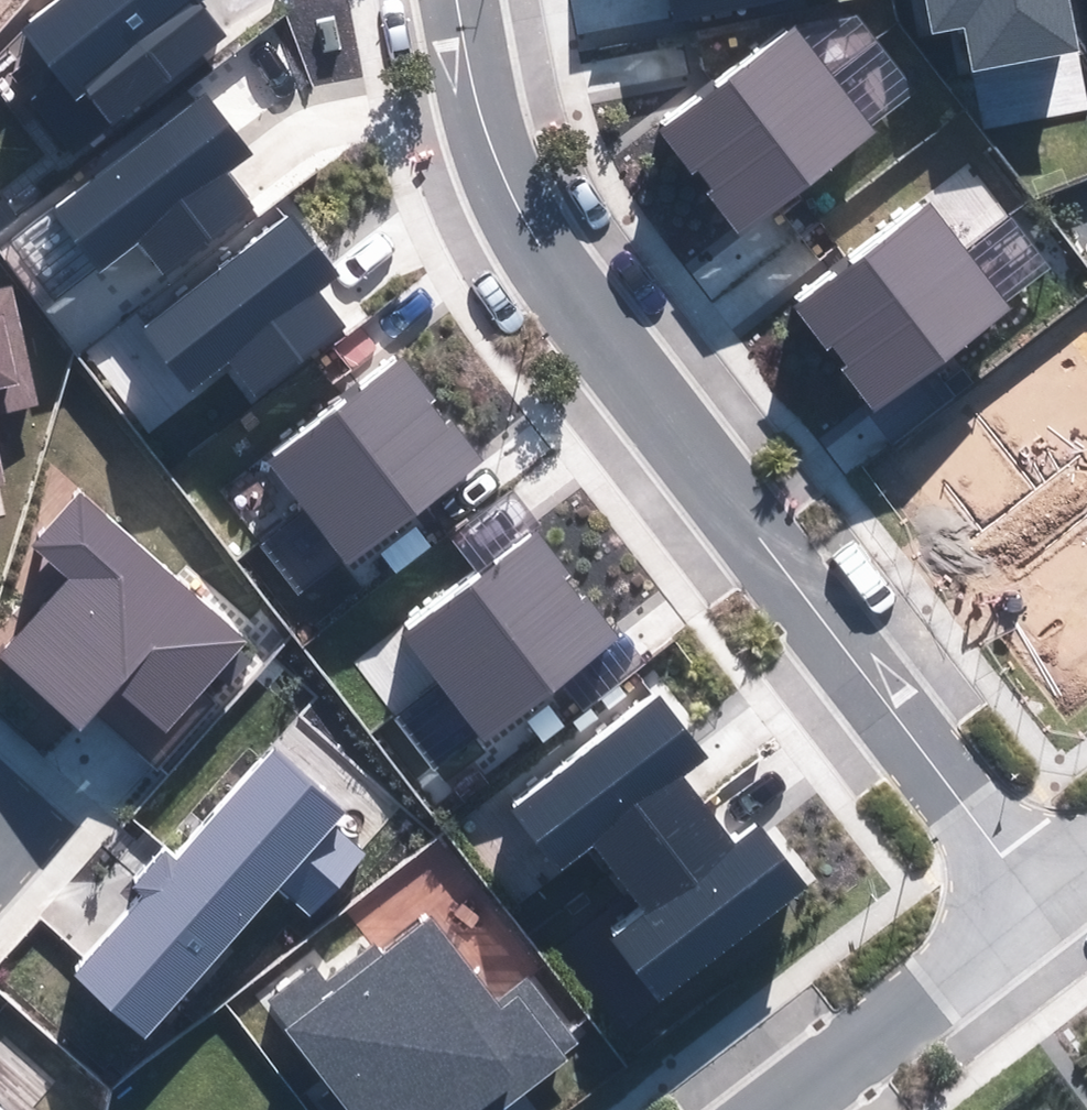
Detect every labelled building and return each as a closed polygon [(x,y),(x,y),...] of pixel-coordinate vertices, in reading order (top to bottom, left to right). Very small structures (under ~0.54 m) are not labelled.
[(27,32),(107,131),(226,37),(196,0),(67,0),(27,32)] [(1069,0),(930,0),(936,31),(963,25),(972,72),(1079,52),(1069,0)] [(797,29),(662,133),(701,183),(835,79),(797,29)] [(835,79),(701,183),(744,238),(878,134),(835,79)] [(201,93),(53,211),(100,269),(139,238),(168,275),(252,208),(224,173),(249,153),(201,93)] [(796,308),(836,360),(972,257),(930,204),(796,308)] [(292,214),(144,332),(191,390),(230,359),(259,396),(343,329),(315,294),(340,274),(292,214)] [(972,257),(836,360),(877,412),(1012,308),(972,257)] [(0,298),(0,416),(41,406),(14,295),(0,298)] [(270,462),(312,515),(444,411),(401,358),(270,462)] [(484,461),(444,411),(312,515),(352,565),(484,461)] [(244,638),(82,496),(37,547),(73,579),(3,657),(82,727),(119,686),(165,726),(244,638)] [(534,532),(405,634),(449,690),(578,588),(534,532)] [(621,642),(578,588),(449,690),(493,744),(621,642)] [(623,882),(710,813),(680,775),(706,755),(660,697),(515,812),(561,869),(593,844),(623,882)] [(76,976),(146,1038),(278,888),(309,915),(366,851),(334,824),(343,814),(273,753),(76,976)] [(735,844),(710,813),(623,882),(648,914),(613,941),(663,1004),(810,889),(759,825),(735,844)] [(430,921),(383,957),(375,946),(326,984),(314,969),(268,1004),(350,1109),(501,1109),(582,1048),(527,977),(493,1003),(430,921)]
